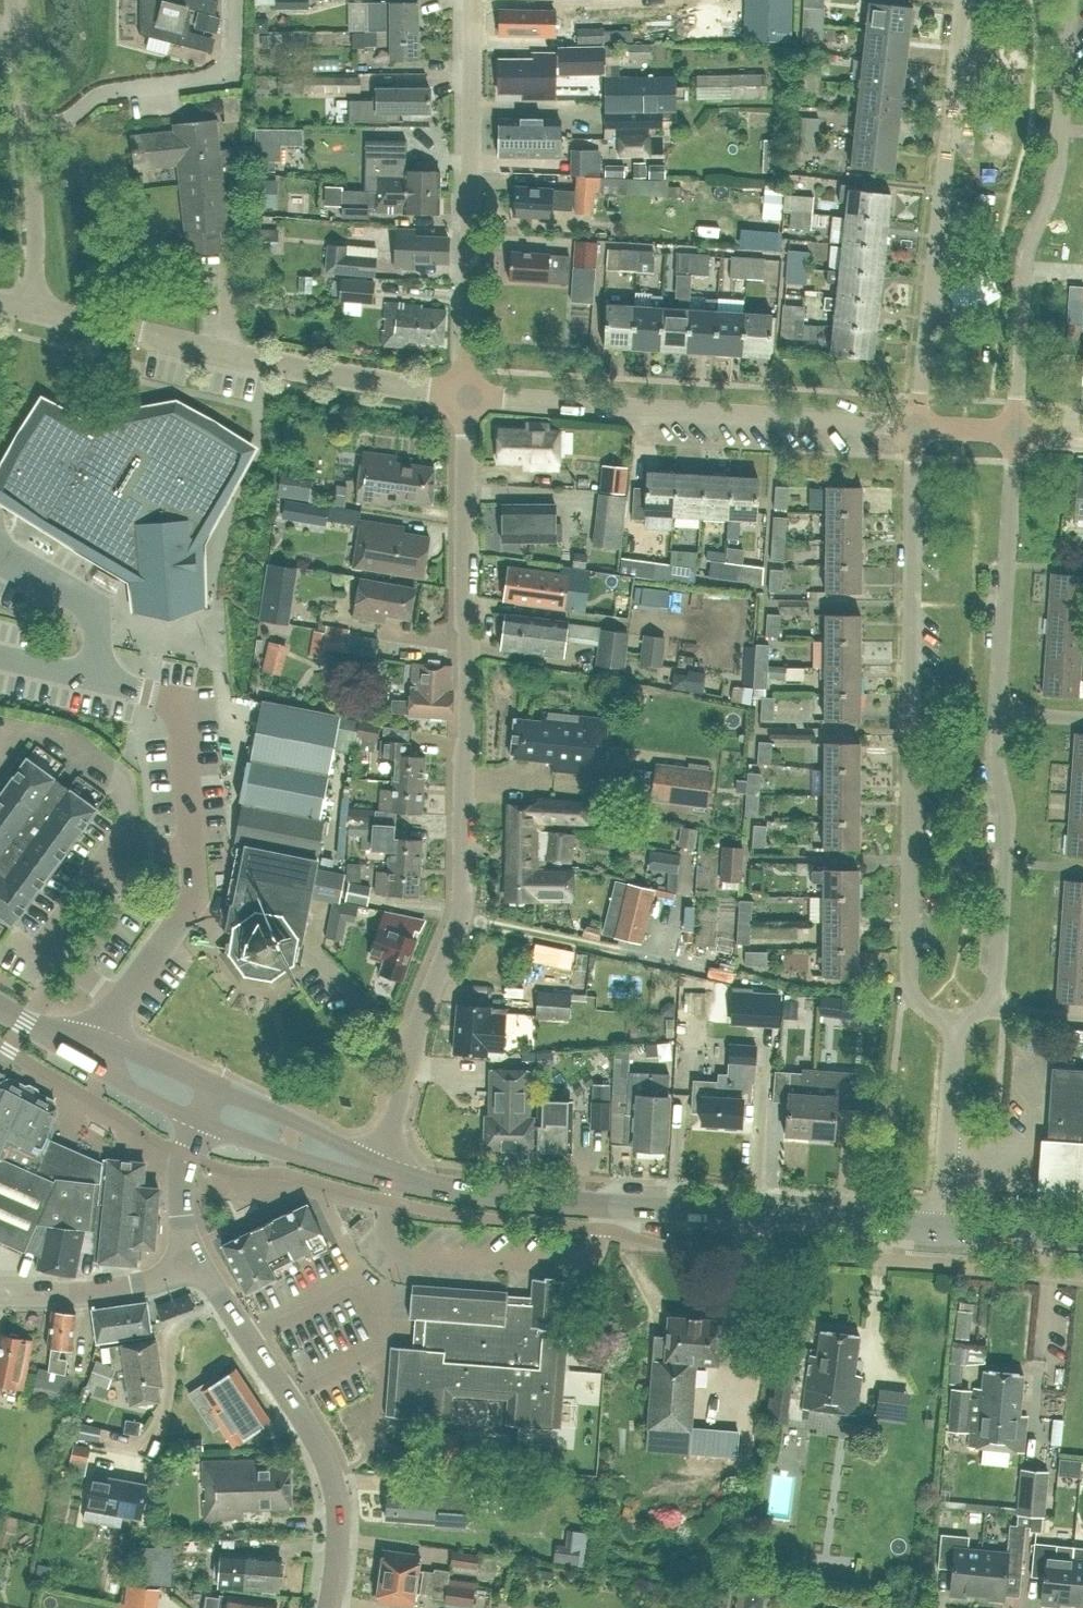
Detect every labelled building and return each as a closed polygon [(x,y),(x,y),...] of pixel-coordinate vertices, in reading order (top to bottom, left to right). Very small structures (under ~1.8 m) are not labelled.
[(158,0),(141,0),(141,33),(139,33),(139,34),(212,53),(212,52),(189,46),(189,32),(181,30),(187,8),(215,16),(216,15),(158,0)] [(216,15),(216,14),(214,14),(218,1),(213,0),(158,0),(216,15)] [(276,9),(308,9),(308,0),(276,0),(276,9)] [(364,32),(418,32),(418,0),(390,0),(390,2),(368,2),(368,30),(364,30),(364,32)] [(910,16),(912,4),(872,0),(870,0),(867,28),(908,33),(909,29),(912,29),(914,16),(910,16)] [(802,21),(823,23),(824,8),(803,7),(802,21)] [(553,27),(553,9),(499,8),(499,34),(537,35),(537,26),(553,27)] [(198,12),(194,28),(217,34),(221,18),(198,12)] [(823,23),(802,21),(801,41),(822,42),(823,23)] [(603,27),(576,28),(577,44),(604,43),(603,27)] [(864,55),(905,60),(908,33),(867,28),(864,55)] [(377,33),(390,33),(390,59),(418,59),(418,32),(364,32),(364,47),(377,47),(377,33)] [(273,34),(261,35),(262,48),(274,47),(273,34)] [(558,46),(559,64),(559,69),(571,69),(571,76),(601,74),(601,63),(600,45),(558,46)] [(531,58),(522,58),(498,58),(498,91),(533,91),(533,99),(554,99),(554,51),(531,51),(531,58)] [(861,82),(902,87),(905,60),(864,55),(861,82)] [(799,75),(820,78),(821,63),(799,62),(799,75)] [(604,74),(605,90),(604,127),(675,125),(674,75),(619,76),(618,63),(601,63),(601,74),(604,74)] [(765,74),(695,75),(696,96),(765,95),(765,74)] [(820,78),(799,75),(798,96),(820,97),(820,78)] [(358,76),(335,76),(335,92),(358,92),(358,76)] [(857,109),(899,114),(902,87),(861,82),(857,109)] [(310,83),(309,98),(329,99),(330,84),(310,83)] [(399,120),(399,113),(429,113),(429,88),(376,88),(376,95),(372,95),(372,100),(354,100),(354,101),(358,101),(358,120),(350,120),(350,121),(402,121),(402,120),(399,120)] [(222,96),(225,122),(242,120),(239,94),(222,96)] [(854,137),(896,141),(899,114),(857,109),(854,137)] [(796,130),(818,132),(819,118),(797,117),(796,130)] [(547,131),(559,131),(559,118),(498,118),(498,137),(547,137),(547,131)] [(136,168),(179,163),(180,163),(179,154),(184,153),(184,155),(217,151),(217,150),(214,122),(175,126),(176,132),(133,137),(136,168)] [(818,132),(796,130),(795,150),(817,151),(818,132)] [(547,137),(498,137),(498,155),(559,156),(559,131),(547,131),(547,137)] [(650,133),(617,135),(617,157),(650,156),(650,133)] [(312,137),(271,136),(270,168),(295,168),(295,164),(312,164),(312,137)] [(896,141),(854,137),(851,165),(893,170),(896,141)] [(569,148),(569,176),(575,176),(599,177),(600,149),(569,148)] [(233,149),(217,150),(217,151),(184,155),(184,153),(179,154),(180,163),(179,163),(189,254),(219,250),(217,234),(211,235),(211,229),(226,227),(220,177),(235,175),(233,149)] [(632,162),(632,178),(645,178),(645,162),(632,162)] [(667,164),(648,164),(649,179),(667,179),(667,164)] [(373,170),(373,190),(373,191),(439,192),(439,170),(403,169),(403,170),(373,170)] [(550,217),(551,209),(571,211),(571,204),(574,204),(573,213),(593,214),(594,192),(666,196),(666,181),(624,179),(599,177),(575,176),(575,191),(552,189),(552,188),(514,186),(513,215),(550,217)] [(252,179),(251,206),(276,208),(277,180),(252,179)] [(838,200),(847,201),(845,215),(888,220),(891,192),(853,188),(853,184),(840,182),(838,200)] [(769,186),(769,217),(788,217),(789,186),(769,186)] [(438,214),(439,192),(373,191),(373,190),(341,189),(340,218),(368,218),(368,209),(372,209),(372,212),(402,212),(402,213),(438,214)] [(791,209),(812,211),(813,195),(793,193),(791,209)] [(812,211),(791,209),(790,226),(811,228),(812,211)] [(842,242),(884,247),(888,220),(845,215),(842,242)] [(784,247),(784,219),(760,218),(759,247),(784,247)] [(447,262),(448,236),(415,235),(415,230),(397,229),(395,266),(413,267),(414,261),(447,262)] [(574,240),(572,266),(596,267),(598,241),(574,240)] [(884,247),(842,242),(839,270),(881,274),(884,247)] [(324,273),(374,277),(376,256),(346,254),(347,245),(327,244),(324,273)] [(787,264),(808,266),(809,249),(788,248),(787,264)] [(637,271),(638,250),(622,249),(620,270),(637,271)] [(638,250),(637,271),(653,272),(655,251),(638,250)] [(508,279),(567,283),(569,257),(548,255),(548,254),(510,251),(508,279)] [(691,275),(693,254),(676,253),(675,273),(691,275)] [(693,254),(691,275),(708,276),(709,255),(693,254)] [(746,278),(748,258),(731,257),(730,277),(746,278)] [(748,258),(746,278),(763,280),(764,259),(748,258)] [(808,266),(787,264),(786,281),(806,282),(808,266)] [(838,283),(836,296),(825,295),(825,296),(878,302),(881,274),(839,270),(826,269),(825,282),(838,283)] [(374,281),(341,278),(338,301),(372,304),(374,281)] [(651,294),(650,306),(634,305),(631,348),(659,349),(662,307),(661,307),(662,295),(651,294)] [(686,351),(689,309),(690,297),(678,296),(677,308),(662,307),(659,349),(686,351)] [(833,324),(875,329),(878,302),(825,296),(823,307),(835,308),(833,324)] [(442,344),(445,306),(385,302),(382,345),(406,346),(406,341),(442,344)] [(631,348),(634,305),(606,303),(603,346),(631,348)] [(782,319),(803,321),(804,304),(784,303),(782,319)] [(714,353),(716,311),(689,309),(686,351),(714,353)] [(741,355),(744,313),(716,311),(714,353),(741,355)] [(744,313),(741,355),(769,357),(772,315),(744,313)] [(803,321),(782,319),(781,336),(802,337),(803,321)] [(875,329),(833,324),(830,352),(872,357),(875,329)] [(1082,344),(1082,325),(1067,324),(1065,354),(1082,355),(1082,344)] [(0,474),(0,498),(61,534),(132,576),(134,607),(155,605),(156,611),(182,609),(182,603),(203,601),(198,539),(251,449),(175,404),(83,425),(43,402),(0,474)] [(561,428),(548,428),(548,422),(525,422),(525,428),(497,427),(497,461),(523,461),(523,471),(560,471),(561,428)] [(432,504),(434,466),(397,461),(398,455),(363,451),(357,500),(392,504),(392,499),(432,504)] [(601,464),(598,491),(625,494),(628,467),(601,464)] [(645,519),(646,513),(673,515),(675,473),(647,471),(646,487),(634,486),(632,518),(645,519)] [(700,517),(703,474),(675,473),(673,515),(700,517)] [(703,474),(700,517),(727,518),(730,476),(703,474)] [(1076,475),(1073,517),(1082,517),(1082,475),(1076,475)] [(730,476),(727,518),(756,520),(758,478),(730,476)] [(774,485),(773,508),(787,509),(788,486),(774,485)] [(826,512),(860,512),(861,485),(826,485),(826,512)] [(593,546),(619,549),(624,509),(626,496),(599,493),(593,546)] [(289,501),(287,513),(304,516),(306,504),(289,501)] [(502,540),(545,539),(556,539),(556,502),(501,503),(502,540)] [(826,537),(860,538),(860,512),(826,512),(826,537)] [(771,537),(785,537),(786,517),(772,516),(771,537)] [(423,576),(430,536),(395,530),(396,523),(362,518),(355,565),(423,576)] [(785,537),(771,537),(770,560),(783,561),(785,537)] [(826,563),(860,563),(860,538),(826,537),(826,563)] [(712,551),(709,575),(708,577),(722,579),(725,561),(723,561),(724,553),(712,551)] [(667,579),(670,563),(656,561),(653,577),(667,579)] [(762,584),(764,567),(739,564),(739,563),(725,561),(722,579),(762,584)] [(670,563),(667,579),(681,581),(694,583),(697,567),(670,563)] [(860,563),(826,563),(825,590),(860,590),(860,563)] [(562,567),(561,571),(508,564),(503,598),(562,606),(564,610),(629,619),(635,576),(562,567)] [(260,619),(286,623),(294,571),(268,567),(260,619)] [(769,568),(768,591),(782,592),(783,569),(769,568)] [(1082,607),(1082,577),(1051,574),(1049,605),(1082,607)] [(409,617),(414,587),(360,577),(353,615),(381,620),(382,613),(409,617)] [(1049,605),(1047,634),(1081,637),(1082,619),(1082,607),(1049,605)] [(563,655),(568,620),(505,612),(500,648),(563,655)] [(825,639),(859,640),(860,612),(825,612),(825,639)] [(766,613),(765,636),(779,637),(780,614),(766,613)] [(325,648),(376,657),(379,638),(348,633),(349,628),(326,625),(325,632),(313,630),(309,656),(324,659),(325,648)] [(599,629),(595,665),(624,669),(628,633),(599,629)] [(643,634),(639,664),(662,667),(666,637),(643,634)] [(1080,653),(1081,637),(1047,634),(1045,664),(1082,666),(1082,653),(1080,653)] [(825,665),(859,666),(859,640),(825,639),(825,665)] [(291,669),(292,644),(267,643),(267,668),(291,669)] [(754,665),(756,643),(755,643),(755,647),(744,646),(742,687),(732,686),(730,701),(751,705),(752,687),(753,687),(754,665)] [(756,643),(754,665),(767,666),(769,644),(756,643)] [(408,713),(451,716),(453,691),(451,691),(453,664),(413,662),(411,688),(409,688),(408,713)] [(1082,680),(1082,666),(1045,664),(1043,694),(1077,697),(1078,679),(1082,680)] [(754,665),(753,687),(766,688),(767,666),(754,665)] [(824,691),(859,691),(859,666),(825,665),(824,691)] [(768,666),(768,678),(785,679),(786,666),(768,666)] [(859,691),(824,691),(824,718),(859,719),(859,691)] [(761,697),(759,718),(773,719),(774,698),(761,697)] [(320,816),(328,774),(330,775),(338,731),(354,734),(357,719),(341,716),(263,700),(250,759),(242,801),(319,816),(320,816)] [(600,774),(606,718),(543,711),(542,720),(514,717),(510,756),(552,760),(551,769),(600,774)] [(1082,765),(1082,734),(1075,734),(1073,765),(1082,765)] [(392,781),(423,783),(425,755),(409,754),(410,741),(380,739),(379,758),(393,759),(392,781)] [(758,741),(756,764),(770,764),(772,742),(758,741)] [(824,768),(859,768),(859,741),(824,741),(824,768)] [(98,805),(29,755),(0,794),(0,915),(11,924),(16,918),(93,811),(98,805)] [(712,770),(655,762),(650,800),(707,808),(712,770)] [(1073,765),(1071,794),(1082,795),(1082,765),(1073,765)] [(824,794),(858,794),(859,768),(824,768),(824,794)] [(745,793),(759,793),(760,773),(747,772),(746,780),(745,793)] [(423,783),(392,781),(391,788),(380,787),(379,809),(421,812),(423,783)] [(745,793),(745,794),(744,816),(758,817),(759,793),(745,793)] [(823,819),(858,820),(858,794),(824,794),(823,819)] [(1071,794),(1068,824),(1082,825),(1082,795),(1071,794)] [(541,798),(540,803),(507,803),(506,826),(543,828),(543,821),(588,821),(587,802),(541,798)] [(285,935),(285,938),(300,941),(323,819),(319,818),(319,816),(242,801),(234,843),(246,845),(235,904),(232,904),(228,927),(245,930),(245,928),(257,920),(260,919),(274,921),(278,924),(285,935)] [(349,807),(348,821),(374,822),(375,822),(376,809),(349,807)] [(858,820),(823,819),(823,847),(858,847),(858,820)] [(374,822),(348,821),(347,835),(361,836),(360,849),(372,849),(372,848),(390,849),(389,865),(420,867),(421,838),(393,836),(394,823),(375,822),(374,822)] [(752,824),(751,847),(765,847),(766,825),(752,824)] [(1068,824),(1066,855),(1082,856),(1082,825),(1068,824)] [(527,864),(544,865),(544,860),(572,863),(574,833),(543,830),(543,828),(506,826),(506,870),(526,870),(527,864)] [(680,827),(677,846),(694,849),(697,829),(680,827)] [(722,845),(719,880),(741,882),(743,847),(722,845)] [(650,850),(647,869),(667,872),(677,874),(680,856),(650,850)] [(526,870),(506,870),(505,898),(541,898),(541,897),(570,897),(571,866),(544,866),(544,865),(527,864),(526,870)] [(420,867),(389,865),(388,870),(377,869),(375,893),(418,895),(420,867)] [(811,882),(823,882),(823,895),(858,895),(858,869),(823,869),(811,869),(811,882)] [(667,872),(666,891),(676,892),(677,874),(667,872)] [(1064,881),(1062,912),(1082,913),(1082,882),(1064,881)] [(370,886),(349,882),(345,900),(367,904),(370,886)] [(628,885),(616,936),(637,941),(650,890),(628,885)] [(822,921),(858,922),(858,895),(823,895),(822,921)] [(737,921),(751,921),(752,901),(738,900),(737,921)] [(400,913),(428,915),(428,902),(400,901),(400,913)] [(337,943),(350,944),(355,910),(341,908),(337,943)] [(422,922),(385,909),(375,942),(388,946),(379,972),(403,980),(417,938),(415,937),(417,933),(418,933),(422,922)] [(1062,912),(1060,941),(1082,943),(1082,913),(1062,912)] [(245,928),(245,930),(242,945),(221,952),(239,979),(271,985),(300,965),(283,952),(285,938),(285,935),(278,924),(274,921),(260,919),(257,920),(245,928)] [(751,921),(737,921),(735,944),(749,945),(751,921)] [(858,922),(822,921),(822,948),(857,948),(858,922)] [(1060,941),(1058,971),(1082,973),(1082,943),(1060,941)] [(857,948),(822,948),(822,975),(857,975),(857,948)] [(557,980),(565,953),(553,949),(545,977),(557,980)] [(767,951),(744,951),(744,965),(767,965),(767,951)] [(533,983),(543,984),(546,959),(536,958),(533,983)] [(1058,971),(1056,1002),(1082,1004),(1082,973),(1058,971)] [(570,993),(537,990),(535,1016),(569,1019),(570,993)] [(683,1011),(705,1013),(707,993),(684,992),(683,1011)] [(820,995),(818,1015),(839,1017),(841,997),(820,995)] [(841,997),(839,1017),(839,1019),(881,1023),(883,1002),(841,997)] [(784,999),(783,1018),(797,1018),(798,1000),(784,999)] [(781,1002),(768,1001),(767,1012),(781,1013),(781,1002)] [(489,1005),(457,1003),(453,1050),(485,1053),(486,1048),(502,1049),(505,1007),(489,1006),(489,1005)] [(611,1144),(634,1145),(637,1094),(667,1096),(668,1073),(629,1071),(630,1045),(613,1044),(611,1144)] [(753,1080),(755,1045),(730,1044),(729,1061),(728,1061),(727,1079),(728,1079),(727,1088),(719,1087),(719,1080),(693,1079),(692,1110),(702,1110),(702,1122),(741,1124),(742,1099),(750,1100),(751,1080),(753,1080)] [(1051,1066),(1046,1139),(1082,1141),(1082,1069),(1051,1066)] [(532,1148),(533,1124),(533,1116),(528,1115),(530,1069),(490,1068),(488,1114),(485,1114),(484,1147),(532,1148)] [(809,1136),(811,1092),(801,1092),(802,1071),(774,1069),(772,1100),(787,1101),(785,1134),(809,1136)] [(871,1073),(853,1071),(825,1069),(813,1069),(811,1092),(809,1136),(833,1138),(835,1106),(866,1109),(871,1073)] [(83,1229),(96,1231),(104,1159),(42,1132),(55,1108),(2,1079),(1,1079),(0,1082),(0,1239),(26,1250),(42,1221),(83,1229)] [(592,1100),(591,1126),(608,1127),(609,1083),(594,1083),(593,1100),(592,1100)] [(664,1148),(667,1096),(637,1094),(634,1145),(633,1146),(664,1148)] [(571,1099),(538,1098),(538,1113),(537,1124),(533,1124),(532,1148),(570,1150),(571,1122),(570,1122),(571,1099)] [(1038,1134),(1034,1193),(1082,1197),(1082,1137),(1038,1134)] [(144,1163),(104,1159),(96,1231),(93,1260),(99,1260),(99,1261),(134,1264),(136,1247),(153,1249),(158,1189),(142,1187),(144,1163)] [(309,1257),(327,1248),(306,1204),(272,1220),(250,1230),(221,1244),(244,1292),(274,1278),(271,1270),(306,1253),(309,1257)] [(74,1276),(75,1273),(83,1229),(42,1221),(26,1250),(39,1255),(37,1269),(74,1276)] [(452,1420),(453,1394),(506,1398),(504,1424),(560,1428),(567,1338),(556,1337),(557,1328),(563,1328),(567,1280),(554,1279),(554,1276),(544,1275),(544,1278),(532,1277),(529,1304),(506,1302),(507,1290),(411,1283),(408,1317),(422,1318),(419,1348),(389,1346),(384,1415),(452,1420)] [(97,1341),(151,1333),(146,1302),(92,1310),(97,1341)] [(59,1358),(62,1349),(71,1350),(75,1314),(52,1311),(48,1348),(50,1348),(48,1369),(37,1367),(32,1393),(63,1399),(68,1373),(66,1373),(68,1359),(59,1358)] [(667,1315),(666,1336),(654,1335),(645,1450),(689,1453),(696,1363),(718,1365),(722,1319),(667,1315)] [(860,1334),(821,1329),(817,1354),(810,1353),(803,1405),(802,1405),(802,1406),(856,1414),(861,1376),(854,1373),(860,1334)] [(0,1339),(0,1384),(22,1389),(32,1341),(1,1334),(0,1339)] [(109,1346),(112,1366),(116,1368),(125,1367),(125,1366),(159,1361),(155,1339),(121,1344),(109,1346)] [(116,1368),(112,1366),(97,1361),(93,1370),(112,1378),(116,1368)] [(159,1362),(159,1361),(125,1366),(125,1367),(116,1368),(112,1378),(117,1379),(126,1378),(130,1404),(159,1400),(157,1385),(162,1385),(159,1362)] [(787,1423),(794,1366),(777,1364),(773,1396),(770,1396),(767,1421),(787,1423)] [(972,1399),(967,1398),(968,1392),(952,1390),(949,1431),(964,1432),(964,1431),(969,1431),(968,1446),(1023,1452),(1026,1420),(1019,1419),(1023,1374),(983,1369),(980,1396),(972,1396),(972,1399)] [(95,1390),(97,1383),(109,1388),(112,1378),(93,1370),(87,1387),(95,1390)] [(231,1443),(236,1440),(267,1420),(234,1371),(204,1391),(214,1407),(210,1410),(231,1443)] [(1052,1418),(1049,1445),(1060,1446),(1063,1419),(1052,1418)] [(101,1428),(75,1423),(72,1436),(98,1441),(101,1428)] [(453,1472),(456,1435),(427,1433),(424,1470),(453,1472)] [(84,1478),(91,1447),(73,1443),(73,1445),(66,1444),(64,1455),(71,1456),(67,1475),(84,1478)] [(535,1443),(532,1470),(556,1472),(558,1445),(535,1443)] [(241,1509),(290,1508),(289,1467),(254,1468),(254,1460),(202,1462),(204,1519),(242,1518),(241,1509)] [(1017,1514),(1030,1515),(1030,1516),(1044,1517),(1048,1470),(1020,1469),(1017,1514)] [(1067,1470),(1063,1482),(1077,1487),(1082,1475),(1067,1470)] [(120,1527),(122,1516),(140,1519),(147,1485),(93,1475),(87,1510),(85,1520),(120,1527)] [(387,1489),(385,1518),(433,1521),(434,1507),(494,1511),(496,1481),(454,1479),(453,1496),(435,1494),(435,1492),(387,1489)] [(0,1518),(0,1530),(15,1534),(19,1519),(1,1514),(0,1518)] [(1016,1525),(1025,1526),(1029,1526),(1030,1516),(1030,1515),(1017,1514),(1016,1525)] [(1025,1526),(1016,1525),(1009,1525),(1007,1552),(981,1550),(977,1594),(989,1595),(989,1599),(1003,1600),(1005,1574),(1020,1575),(1025,1526)] [(977,1594),(981,1550),(967,1548),(968,1536),(941,1534),(938,1567),(953,1569),(950,1595),(964,1596),(964,1593),(977,1594)] [(1068,1603),(1073,1546),(1057,1545),(1034,1543),(1031,1576),(1044,1577),(1041,1603),(1055,1605),(1055,1601),(1068,1603)] [(1073,1546),(1068,1603),(1080,1604),(1080,1607),(1082,1607),(1082,1547),(1073,1546)] [(380,1576),(474,1589),(475,1581),(448,1577),(449,1571),(433,1569),(433,1571),(417,1569),(419,1555),(384,1550),(380,1576)] [(478,1554),(452,1551),(450,1565),(476,1568),(478,1554)] [(278,1590),(281,1557),(220,1553),(218,1586),(278,1590)] [(474,1589),(380,1576),(376,1602),(412,1607),(414,1592),(429,1595),(429,1598),(445,1600),(444,1603),(472,1606),(474,1589)] [(126,1584),(124,1601),(119,1601),(118,1607),(158,1607),(160,1588),(126,1584)] [(276,1602),(218,1594),(216,1607),(275,1607),(276,1602)]
